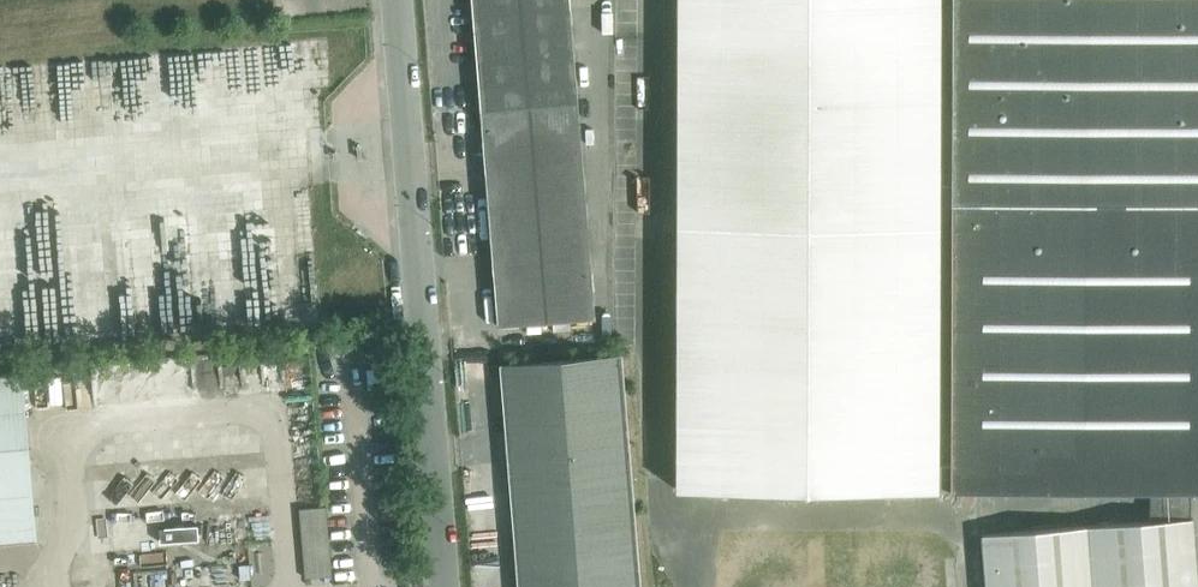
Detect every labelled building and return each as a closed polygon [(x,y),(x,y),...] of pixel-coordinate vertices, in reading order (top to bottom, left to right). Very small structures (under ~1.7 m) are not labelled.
[(569,0),(471,0),(497,325),(594,317),(569,0)] [(675,489),(937,490),(937,487),(950,487),(950,464),(937,464),(939,0),(676,0),(675,489)] [(950,464),(950,487),(950,490),(1150,490),(1149,520),(981,534),(985,586),(1197,586),(1192,517),(1190,517),(1190,490),(1197,490),(1197,0),(952,0),(950,464)] [(518,586),(639,586),(620,355),(500,365),(518,586)] [(22,371),(0,373),(0,517),(34,515),(22,371)]
